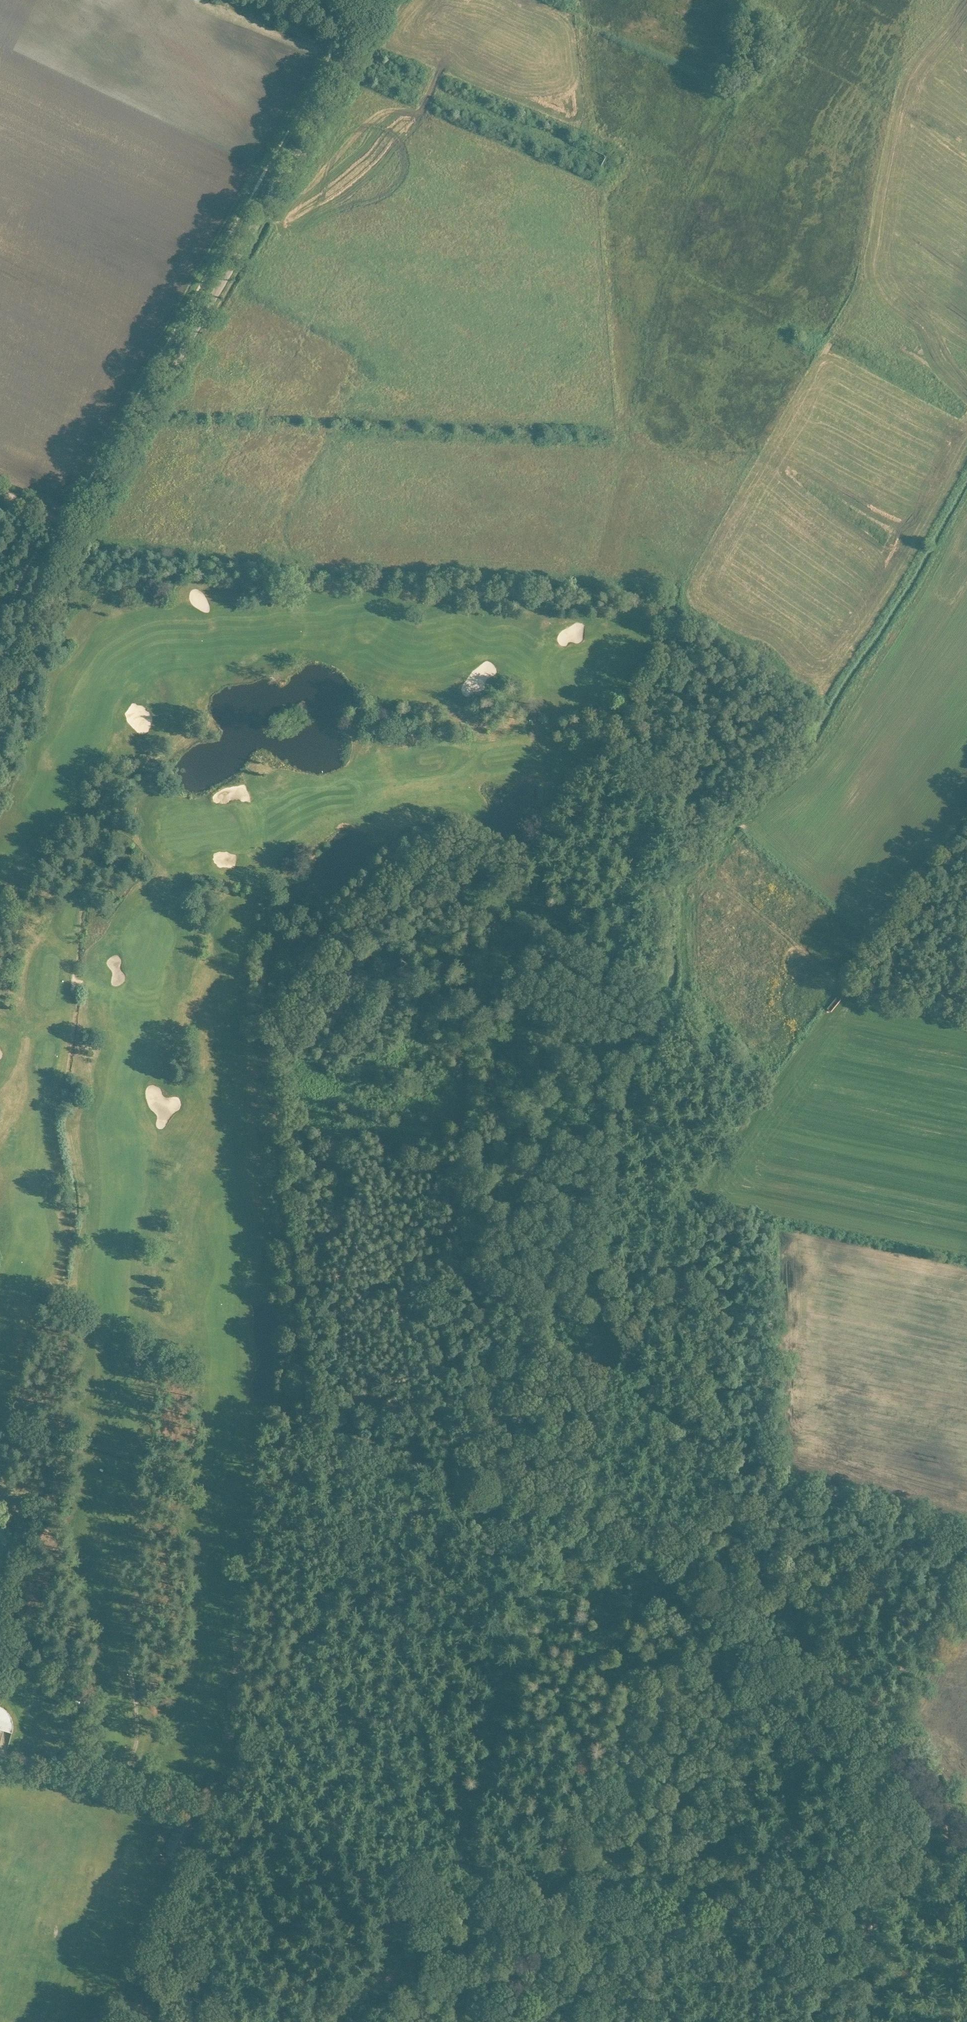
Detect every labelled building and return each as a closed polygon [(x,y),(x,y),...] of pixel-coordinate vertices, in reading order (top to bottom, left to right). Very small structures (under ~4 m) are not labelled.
[(12,1733),(13,1729),(13,1726),(13,1723),(12,1720),(11,1717),(9,1714),(7,1711),(5,1709),(2,1707),(0,1706),(0,1729),(12,1733)]
